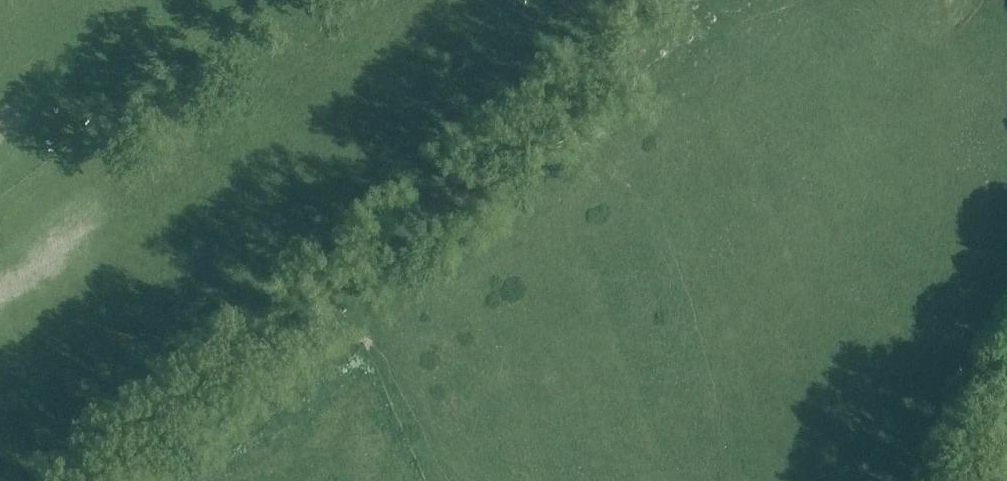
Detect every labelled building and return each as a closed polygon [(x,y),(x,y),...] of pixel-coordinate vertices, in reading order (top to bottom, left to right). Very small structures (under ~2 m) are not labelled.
[(996,373),(1006,379),(1006,354),(996,373)]
